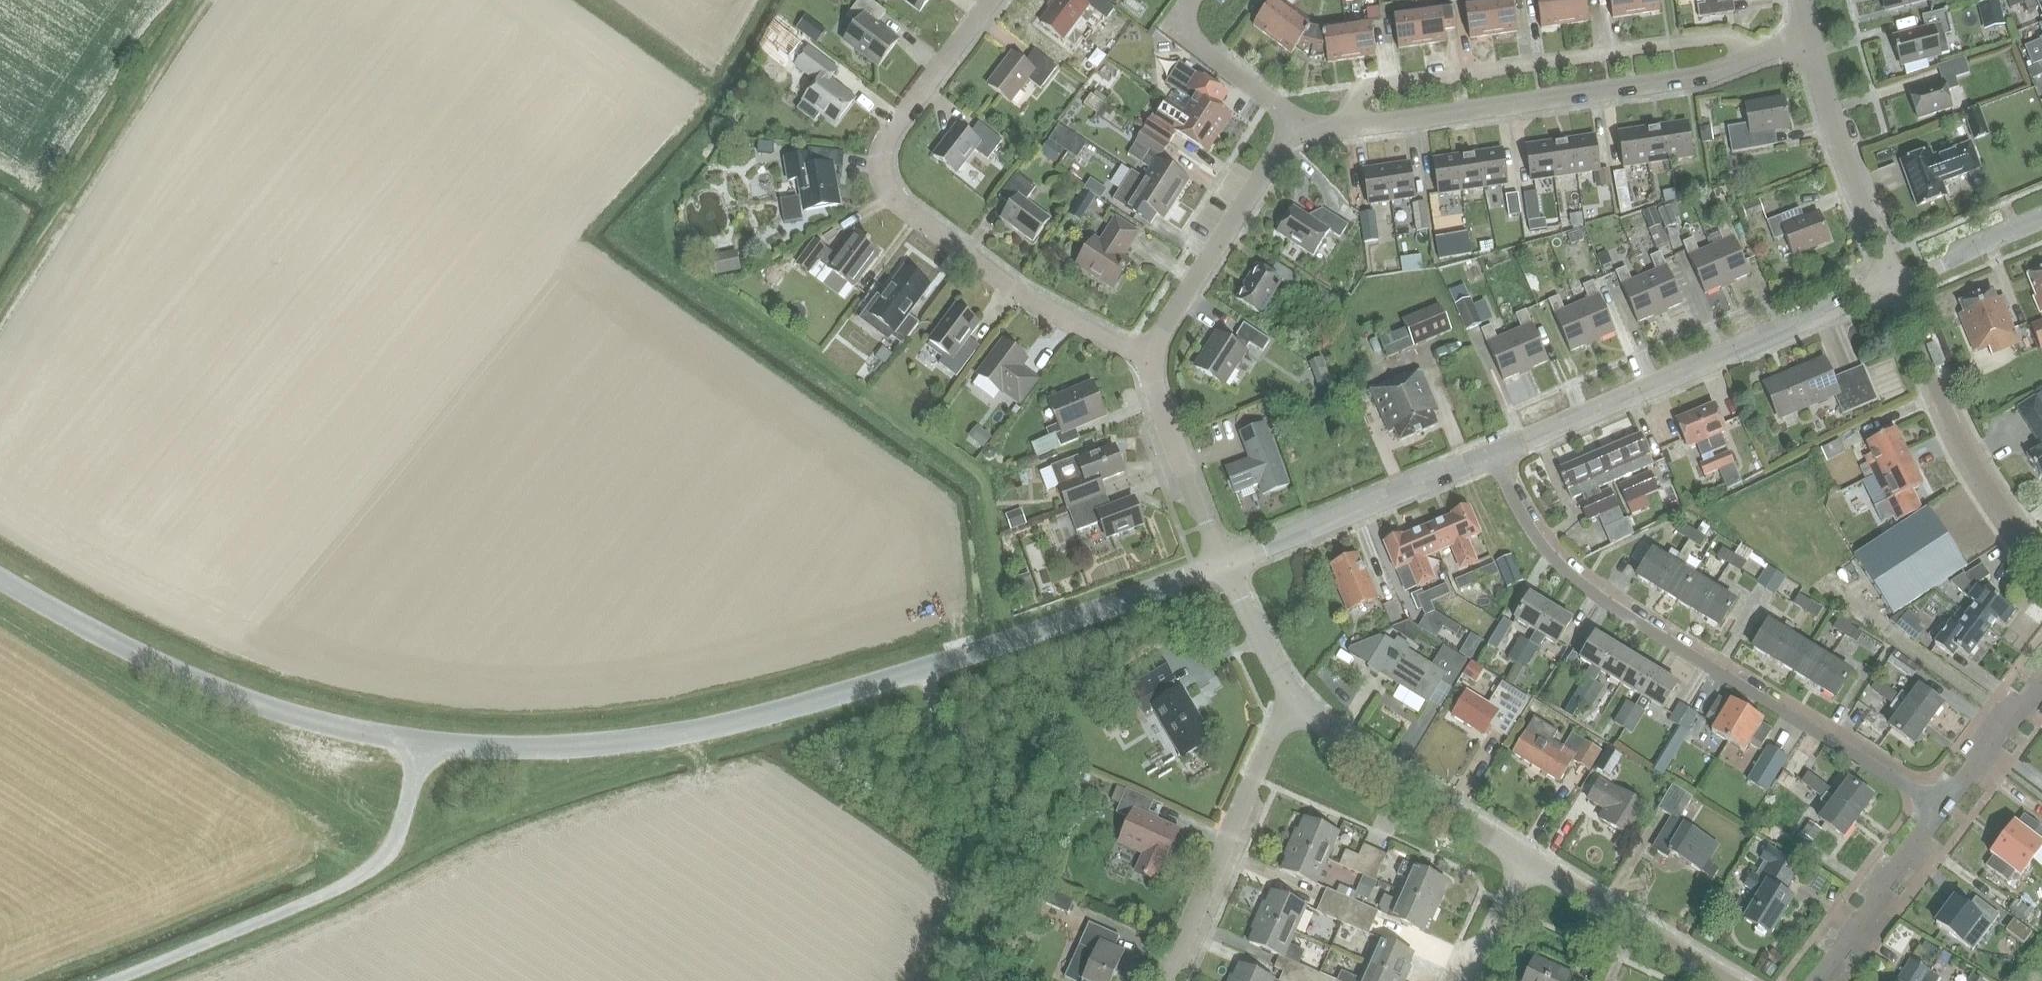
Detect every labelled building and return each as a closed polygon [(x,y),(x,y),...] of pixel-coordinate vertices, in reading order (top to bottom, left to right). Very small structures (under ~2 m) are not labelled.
[(896,42),(874,26),(884,13),(867,0),(858,0),(846,17),(856,25),(843,42),(878,68),(896,42)] [(928,0),(901,0),(918,13),(928,0)] [(1052,0),(1055,3),(1039,24),(1062,41),(1087,7),(1105,21),(1113,11),(1098,0),(1052,0)] [(1272,40),(1293,11),(1286,5),(1283,9),(1271,0),(1252,26),(1272,40)] [(1493,36),(1488,0),(1484,0),(1478,1),(1479,6),(1465,8),(1469,39),(1493,36)] [(1517,32),(1512,1),(1498,3),(1497,0),(1488,0),(1493,36),(1517,32)] [(1564,25),(1561,0),(1536,0),(1540,29),(1564,25)] [(1588,22),(1585,0),(1561,0),(1564,25),(1588,22)] [(1636,15),(1633,0),(1609,0),(1612,19),(1636,15)] [(1659,12),(1658,0),(1633,0),(1636,15),(1659,12)] [(1888,10),(1925,0),(1885,0),(1888,10)] [(1977,4),(1984,30),(2006,25),(2000,0),(1994,0),(1977,4)] [(2010,9),(2023,3),(2027,12),(2040,8),(2041,13),(2041,0),(2006,0),(2010,9)] [(1699,18),(1726,14),(1725,2),(1718,3),(1704,4),(1697,5),(1699,18)] [(1445,42),(1443,30),(1454,28),(1451,5),(1439,7),(1440,11),(1427,13),(1426,8),(1416,10),(1421,46),(1445,42)] [(1378,6),(1367,7),(1369,20),(1379,19),(1378,6)] [(1398,49),(1421,46),(1416,10),(1407,11),(1408,16),(1393,18),(1398,49)] [(1893,38),(1901,65),(1949,53),(1945,35),(1951,34),(1945,10),(1922,16),(1925,30),(1893,38)] [(1295,49),(1313,25),(1293,11),(1272,40),(1291,54),(1295,49)] [(789,26),(790,24),(779,15),(767,30),(760,38),(762,40),(788,61),(802,44),(794,37),(797,32),(789,26)] [(809,39),(819,26),(806,16),(796,29),(800,33),(809,39)] [(833,35),(843,42),(856,25),(846,17),(833,35)] [(1351,60),(1374,56),(1370,25),(1356,27),(1355,22),(1346,24),(1351,60)] [(1327,63),(1351,60),(1346,24),(1322,27),(1326,56),(1327,63)] [(1309,58),(1317,26),(1313,25),(1295,49),(1308,58),(1309,58)] [(1326,56),(1322,27),(1317,26),(1309,58),(1310,58),(1326,56)] [(2039,39),(2039,41),(2025,47),(2032,66),(2041,62),(2041,37),(2039,39)] [(834,125),(853,101),(828,82),(836,71),(807,49),(794,67),(817,84),(803,102),(801,101),(795,109),(812,122),(818,114),(834,125)] [(1039,90),(1056,68),(1034,51),(1024,64),(1011,54),(987,86),(1009,103),(1027,80),(1039,90)] [(1955,78),(1968,73),(1963,58),(1937,66),(1942,82),(1909,93),(1917,120),(1952,108),(1946,92),(1958,88),(1955,78)] [(1230,116),(1219,109),(1228,95),(1178,63),(1165,84),(1191,101),(1184,112),(1218,134),(1230,116)] [(2032,80),(2041,76),(2041,74),(2038,65),(2028,69),(2032,80)] [(1769,147),(1766,131),(1788,127),(1783,99),(1744,106),(1747,124),(1727,128),(1731,153),(1769,147)] [(1184,112),(1184,113),(1166,102),(1155,119),(1152,117),(1143,130),(1167,145),(1175,133),(1206,153),(1218,134),(1184,112)] [(1973,140),(1988,135),(1978,108),(1964,114),(1973,140)] [(1669,161),(1692,157),(1687,122),(1664,126),(1669,161)] [(956,125),(932,157),(955,175),(973,151),(986,161),(1001,142),(978,123),(969,135),(956,125)] [(1064,150),(1074,135),(1058,125),(1048,140),(1064,150)] [(1646,164),(1669,161),(1664,126),(1641,129),(1646,164)] [(1712,142),(1709,126),(1698,127),(1701,144),(1712,142)] [(1623,167),(1646,164),(1641,129),(1618,133),(1623,167)] [(1158,161),(1167,145),(1143,130),(1135,143),(1149,151),(1140,164),(1149,170),(1143,180),(1176,200),(1188,180),(1158,161)] [(1607,169),(1599,170),(1594,136),(1571,140),(1576,174),(1597,171),(1599,188),(1609,186),(1607,169)] [(1554,178),(1576,174),(1571,140),(1549,143),(1554,178)] [(774,143),(758,142),(757,152),(773,153),(774,143)] [(1063,152),(1047,142),(1039,153),(1055,164),(1063,152)] [(1530,181),(1554,178),(1549,143),(1525,146),(1530,181)] [(1977,170),(1979,169),(1970,144),(1932,158),(1930,152),(1900,163),(1916,207),(1946,196),(1941,183),(1968,173),(1970,178),(1979,174),(1977,170)] [(1484,188),(1507,185),(1502,150),(1479,153),(1484,188)] [(1461,191),(1484,188),(1479,153),(1456,156),(1461,191)] [(806,212),(837,208),(829,166),(812,169),(809,155),(785,158),(789,182),(801,181),(804,202),(799,203),(798,198),(784,201),(787,223),(784,223),(784,224),(802,221),(800,209),(805,208),(806,212)] [(1438,195),(1461,191),(1456,156),(1433,160),(1438,195)] [(1391,202),(1414,198),(1409,163),(1386,167),(1391,202)] [(1368,205),(1391,202),(1386,167),(1363,170),(1368,205)] [(1628,190),(1625,171),(1613,173),(1616,192),(1628,190)] [(1163,220),(1176,200),(1143,180),(1130,172),(1112,201),(1135,216),(1142,206),(1163,220)] [(1032,243),(1049,220),(1025,201),(1035,188),(1015,174),(998,197),(1009,206),(1000,219),(1032,243)] [(1090,179),(1084,189),(1101,200),(1107,190),(1090,179)] [(1673,188),(1663,190),(1665,199),(1675,197),(1673,188)] [(1083,190),(1077,200),(1089,207),(1095,197),(1083,190)] [(1538,219),(1534,191),(1522,193),(1526,221),(1538,219)] [(1518,194),(1505,196),(1508,216),(1521,214),(1518,194)] [(1762,212),(1757,199),(1739,206),(1744,219),(1762,212)] [(1427,229),(1423,201),(1410,203),(1415,231),(1427,229)] [(1675,203),(1669,205),(1674,216),(1680,213),(1675,203)] [(1669,205),(1658,210),(1666,229),(1677,224),(1674,216),(1669,205)] [(1339,238),(1347,226),(1322,210),(1314,222),(1293,208),(1276,233),(1312,256),(1329,231),(1339,238)] [(1819,214),(1818,214),(1798,222),(1794,211),(1766,222),(1773,241),(1785,236),(1792,255),(1829,240),(1819,214)] [(1363,243),(1377,241),(1374,212),(1360,214),(1363,243)] [(1571,226),(1583,224),(1581,213),(1569,215),(1571,226)] [(1122,257),(1137,234),(1115,219),(1100,243),(1094,239),(1077,266),(1113,289),(1130,262),(1122,257)] [(1727,284),(1749,275),(1733,237),(1733,238),(1727,224),(1717,228),(1723,242),(1710,247),(1727,284)] [(1661,225),(1648,230),(1656,249),(1668,244),(1661,225)] [(1571,244),(1583,240),(1580,230),(1567,234),(1571,244)] [(854,288),(880,253),(869,246),(870,244),(854,232),(835,258),(825,251),(826,251),(814,242),(797,264),(809,273),(818,261),(827,268),(854,288)] [(1435,238),(1439,260),(1471,254),(1467,232),(1435,238)] [(1727,284),(1710,247),(1698,252),(1692,239),(1682,243),(1688,257),(1704,294),(1727,284)] [(1480,253),(1494,251),(1492,241),(1479,244),(1480,253)] [(738,271),(735,251),(710,255),(714,276),(738,271)] [(1612,263),(1607,251),(1597,255),(1602,267),(1612,263)] [(1659,314),(1682,304),(1666,267),(1660,253),(1649,257),(1655,271),(1643,276),(1659,314)] [(1421,256),(1399,258),(1402,272),(1423,270),(1421,256)] [(762,287),(786,272),(777,257),(753,272),(762,286),(762,287)] [(818,261),(809,273),(845,300),(854,288),(827,268),(818,261)] [(1290,287),(1297,277),(1276,264),(1269,274),(1256,265),(1248,277),(1250,278),(1236,299),(1259,315),(1281,281),(1290,287)] [(1659,314),(1643,276),(1631,281),(1625,267),(1615,272),(1621,286),(1637,323),(1659,314)] [(908,315),(929,287),(904,269),(868,316),(885,329),(884,331),(902,346),(919,323),(908,315)] [(2027,275),(2036,296),(2033,297),(2040,313),(2041,312),(2041,269),(2027,275)] [(1592,342),(1615,333),(1599,295),(1598,296),(1592,282),(1582,286),(1588,300),(1576,305),(1592,342)] [(1463,286),(1447,293),(1464,331),(1479,324),(1463,286)] [(1989,349),(2017,337),(2006,309),(2009,308),(2004,296),(1996,299),(1992,289),(1959,303),(1963,313),(1959,315),(1974,353),(1988,347),(1989,349)] [(1592,342),(1576,305),(1564,310),(1558,297),(1548,301),(1554,315),(1553,315),(1569,352),(1592,342)] [(1340,308),(1328,303),(1322,317),(1333,323),(1340,308)] [(1388,358),(1451,331),(1439,305),(1402,321),(1406,329),(1380,340),(1388,358)] [(964,344),(979,324),(955,306),(928,341),(946,354),(939,364),(956,377),(975,352),(964,344)] [(1525,371),(1547,362),(1531,324),(1525,311),(1515,315),(1521,329),(1509,334),(1525,371)] [(2041,347),(2041,321),(2031,326),(2040,348),(2041,347)] [(1262,352),(1270,340),(1243,323),(1235,335),(1237,336),(1233,343),(1217,333),(1195,368),(1222,385),(1244,351),(1249,344),(1262,352)] [(1525,371),(1509,334),(1496,339),(1491,325),(1480,330),(1486,344),(1502,381),(1525,371)] [(1019,403),(1036,381),(1024,372),(1022,375),(1017,371),(1025,360),(1002,342),(978,375),(1001,393),(1003,390),(1019,403)] [(1332,384),(1322,357),(1308,362),(1318,389),(1332,384)] [(1781,418),(1818,402),(1834,395),(1842,414),(1877,400),(1862,366),(1830,380),(1821,360),(1766,383),(1781,418)] [(1433,415),(1439,413),(1421,371),(1405,377),(1404,375),(1370,390),(1389,434),(1394,431),(1399,442),(1438,426),(1433,415)] [(1064,432),(1102,417),(1089,385),(1051,401),(1060,422),(1044,429),(1047,436),(1029,444),(1035,457),(1059,447),(1054,434),(1063,430),(1064,432)] [(2018,409),(2041,447),(2026,456),(2039,477),(2041,476),(2041,394),(2018,409)] [(1713,405),(1695,413),(1708,445),(1712,453),(1726,447),(1721,434),(1725,433),(1713,405)] [(1712,453),(1708,445),(1695,413),(1676,420),(1688,448),(1694,445),(1699,458),(1710,453),(1712,453)] [(1270,492),(1288,485),(1264,424),(1240,434),(1246,451),(1248,450),(1251,459),(1226,469),(1235,494),(1266,482),(1270,492)] [(977,425),(968,436),(983,448),(992,437),(977,425)] [(1868,465),(1905,448),(1895,429),(1866,444),(1872,454),(1865,458),(1868,465)] [(1598,453),(1611,482),(1652,465),(1640,435),(1598,453)] [(1821,450),(1826,461),(1845,452),(1839,441),(1821,450)] [(985,458),(989,460),(994,459),(996,454),(994,450),(990,447),(985,449),(983,454),(985,458)] [(1099,497),(1094,484),(1124,473),(1114,447),(1078,461),(1077,458),(1052,468),(1067,509),(1099,497)] [(1875,507),(1882,523),(1891,518),(1894,523),(1914,513),(1911,508),(1920,504),(1913,490),(1923,485),(1905,448),(1868,465),(1886,502),(1875,507)] [(1719,470),(1723,480),(1737,473),(1729,452),(1714,458),(1719,470)] [(1598,492),(1596,488),(1611,482),(1598,453),(1557,471),(1569,500),(1580,495),(1581,500),(1577,502),(1585,522),(1597,517),(1609,545),(1632,534),(1625,518),(1621,519),(1608,488),(1598,492)] [(1719,470),(1714,458),(1699,464),(1704,477),(1719,470)] [(1624,505),(1656,491),(1648,471),(1616,485),(1624,505)] [(1133,499),(1104,510),(1099,497),(1067,509),(1076,532),(1101,523),(1107,538),(1143,525),(1133,499)] [(1467,540),(1480,534),(1469,508),(1452,515),(1452,516),(1448,518),(1468,566),(1476,562),(1467,540)] [(1893,615),(1966,567),(1928,508),(1854,556),(1893,615)] [(1011,530),(1027,524),(1021,509),(1005,515),(1011,530)] [(1460,569),(1468,566),(1448,518),(1427,527),(1438,552),(1451,547),(1460,569)] [(1688,540),(1694,531),(1682,524),(1676,533),(1688,540)] [(1425,558),(1438,552),(1427,527),(1406,535),(1426,583),(1434,580),(1425,558)] [(1693,531),(1687,542),(1697,548),(1704,538),(1693,531)] [(1417,587),(1426,583),(1406,535),(1402,537),(1401,536),(1384,543),(1395,570),(1408,565),(1417,587)] [(1716,558),(1728,565),(1734,555),(1722,548),(1716,558)] [(1673,564),(1672,564),(1677,555),(1669,549),(1663,558),(1652,552),(1637,577),(1658,590),(1673,564)] [(1521,582),(1510,554),(1493,561),(1505,589),(1521,582)] [(1347,611),(1377,598),(1365,569),(1362,571),(1356,555),(1332,565),(1338,581),(1335,582),(1347,611)] [(1678,602),(1693,577),(1683,570),(1688,561),(1679,555),(1673,564),(1658,590),(1678,602)] [(1734,555),(1728,565),(1740,572),(1746,562),(1734,555)] [(1475,571),(1479,581),(1496,574),(1492,563),(1475,571)] [(1968,614),(1988,630),(1996,619),(2003,624),(2013,611),(1986,590),(1985,591),(1984,593),(1976,587),(1975,586),(1990,576),(1982,564),(1965,575),(1964,574),(1950,582),(1975,604),(1971,609),(1968,614)] [(1776,572),(1767,566),(1756,583),(1765,589),(1776,572)] [(1457,590),(1479,581),(1475,571),(1453,580),(1457,590)] [(1786,578),(1776,572),(1765,589),(1775,595),(1786,578)] [(1020,598),(1032,594),(1025,575),(1013,579),(1020,598)] [(1985,591),(1986,590),(1995,584),(1990,576),(1975,586),(1976,587),(1984,593),(1985,591)] [(1678,602),(1698,614),(1713,589),(1704,583),(1693,577),(1678,602)] [(1425,592),(1429,602),(1449,594),(1444,584),(1425,592)] [(1721,594),(1713,589),(1698,614),(1719,627),(1734,602),(1721,594)] [(1429,602),(1425,592),(1414,596),(1423,616),(1433,612),(1429,602)] [(1791,604),(1804,612),(1810,601),(1797,593),(1791,604)] [(1535,633),(1551,607),(1530,595),(1514,620),(1535,633)] [(1400,619),(1393,601),(1381,605),(1389,624),(1400,619)] [(1810,601),(1804,612),(1814,619),(1821,608),(1810,601)] [(1572,620),(1551,607),(1535,633),(1529,643),(1537,648),(1543,638),(1556,645),(1572,620)] [(1988,630),(1968,614),(1961,609),(1934,644),(1951,657),(1957,650),(1968,657),(1988,630)] [(1921,621),(1907,610),(1894,627),(1912,642),(1922,630),(1917,626),(1921,621)] [(1504,619),(1494,635),(1502,640),(1512,624),(1504,619)] [(1844,636),(1850,626),(1838,619),(1832,628),(1844,636)] [(1461,628),(1447,620),(1443,628),(1457,636),(1461,628)] [(1391,630),(1413,643),(1423,629),(1409,621),(1391,628),(1391,630)] [(1789,635),(1788,635),(1793,626),(1784,621),(1779,629),(1768,623),(1753,648),(1774,661),(1789,635)] [(1850,626),(1844,636),(1856,643),(1862,633),(1850,626)] [(1471,634),(1459,653),(1470,660),(1481,641),(1471,634)] [(1594,683),(1601,672),(1616,647),(1595,634),(1580,660),(1590,666),(1584,676),(1593,682),(1594,683)] [(1794,673),(1809,648),(1789,635),(1774,661),(1794,673)] [(1350,648),(1348,651),(1370,665),(1369,666),(1427,701),(1439,681),(1451,688),(1467,661),(1443,647),(1430,667),(1405,652),(1408,647),(1398,641),(1395,645),(1380,636),(1350,648)] [(1515,664),(1528,642),(1518,637),(1505,658),(1515,664)] [(1528,642),(1515,664),(1524,670),(1537,648),(1528,642)] [(1621,685),(1636,659),(1616,647),(1601,672),(1621,685)] [(1830,660),(1818,653),(1809,648),(1794,673),(1814,685),(1830,660)] [(1918,667),(1893,650),(1886,661),(1910,678),(1918,667)] [(1572,651),(1566,661),(1571,665),(1577,655),(1572,651)] [(1155,658),(1125,676),(1139,700),(1136,702),(1136,703),(1144,698),(1151,710),(1147,712),(1147,713),(1151,711),(1178,757),(1213,736),(1185,689),(1176,694),(1155,658)] [(1641,697),(1657,672),(1636,659),(1621,685),(1639,696),(1641,697)] [(1814,685),(1835,698),(1850,673),(1830,660),(1814,685)] [(1462,675),(1475,683),(1484,669),(1471,661),(1462,675)] [(1099,687),(1108,682),(1101,671),(1093,676),(1099,687)] [(1662,710),(1677,684),(1657,672),(1641,697),(1639,696),(1633,706),(1635,707),(1622,729),(1629,734),(1648,701),(1662,710)] [(1580,703),(1593,682),(1584,676),(1571,698),(1580,703)] [(1879,697),(1886,687),(1875,680),(1868,689),(1879,697)] [(1483,735),(1488,727),(1504,737),(1527,699),(1500,681),(1486,704),(1467,692),(1452,716),(1483,735)] [(1593,682),(1580,703),(1589,709),(1602,687),(1593,682)] [(1890,705),(1894,699),(1897,695),(1886,687),(1879,697),(1890,705)] [(1928,725),(1942,705),(1918,687),(1909,699),(1899,692),(1897,695),(1894,699),(1904,707),(1928,725)] [(1728,742),(1747,710),(1731,700),(1728,704),(1718,698),(1706,717),(1717,724),(1712,732),(1728,742)] [(1928,725),(1904,707),(1894,699),(1890,705),(1887,708),(1897,716),(1889,726),(1913,744),(1928,725)] [(1635,707),(1633,706),(1624,701),(1611,722),(1622,729),(1635,707)] [(1676,726),(1686,708),(1677,702),(1666,720),(1676,726)] [(1686,708),(1676,726),(1677,727),(1685,732),(1696,714),(1686,708)] [(1759,750),(1771,731),(1761,724),(1763,720),(1747,710),(1728,742),(1744,752),(1749,743),(1759,750)] [(1559,782),(1572,762),(1587,771),(1599,752),(1569,733),(1561,747),(1551,740),(1556,732),(1534,718),(1512,753),(1559,782)] [(1677,727),(1673,734),(1684,741),(1688,733),(1685,732),(1677,727)] [(934,759),(946,755),(940,739),(929,743),(934,759)] [(1770,789),(1788,759),(1767,746),(1749,777),(1770,789)] [(1607,747),(1595,768),(1609,776),(1622,756),(1607,747)] [(1824,793),(1825,793),(1828,789),(1806,772),(1805,773),(1800,770),(1809,756),(1796,748),(1782,770),(1795,778),(1799,780),(1798,781),(1820,798),(1824,793)] [(1664,749),(1652,769),(1662,775),(1674,756),(1664,749)] [(1626,835),(1644,806),(1617,790),(1617,791),(1600,780),(1588,799),(1605,810),(1599,819),(1626,835)] [(1858,818),(1872,798),(1849,780),(1834,800),(1858,818)] [(1719,846),(1677,820),(1691,797),(1670,784),(1655,809),(1671,819),(1654,846),(1657,848),(1657,852),(1667,858),(1670,852),(1702,873),(1719,846)] [(1117,786),(1110,801),(1117,804),(1124,789),(1117,786)] [(1124,789),(1117,804),(1120,805),(1134,811),(1130,820),(1128,823),(1119,844),(1144,854),(1136,872),(1154,880),(1162,862),(1163,863),(1178,830),(1162,823),(1157,821),(1146,816),(1152,802),(1126,790),(1124,789)] [(1834,800),(1825,793),(1824,793),(1820,798),(1818,801),(1828,808),(1819,819),(1843,837),(1858,818),(1834,800)] [(2033,823),(2021,814),(2002,839),(2032,861),(2041,847),(2041,830),(2033,823)] [(1338,834),(1314,823),(1304,819),(1298,831),(1296,830),(1290,843),(1327,859),(1338,834)] [(1813,842),(1820,829),(1808,822),(1801,835),(1813,842)] [(1814,845),(1796,834),(1790,844),(1808,855),(1814,845)] [(2020,876),(2032,861),(2002,839),(1991,854),(1994,856),(1987,866),(2006,881),(2014,871),(2020,876)] [(1316,885),(1327,859),(1290,843),(1284,856),(1287,857),(1281,870),(1316,885)] [(1363,875),(1375,850),(1361,844),(1356,855),(1344,850),(1337,865),(1361,875),(1361,874),(1363,875)] [(1792,899),(1784,893),(1801,867),(1770,847),(1762,859),(1765,861),(1756,876),(1753,874),(1745,886),(1759,895),(1744,919),(1769,935),(1792,899)] [(1363,875),(1374,880),(1385,855),(1375,850),(1363,875)] [(1446,881),(1411,866),(1403,862),(1397,875),(1406,879),(1400,891),(1437,908),(1443,895),(1440,894),(1446,881)] [(1354,892),(1353,895),(1367,901),(1376,881),(1374,880),(1363,875),(1361,874),(1361,875),(1353,892),(1354,892)] [(1827,881),(1819,876),(1812,887),(1821,892),(1827,881)] [(1073,899),(1040,884),(1033,899),(1066,914),(1073,899)] [(1354,892),(1353,892),(1337,885),(1334,892),(1324,888),(1319,899),(1347,912),(1352,901),(1351,900),(1353,895),(1354,892)] [(1431,920),(1437,908),(1400,891),(1396,902),(1384,897),(1380,908),(1382,914),(1423,932),(1428,919),(1431,920)] [(1258,916),(1294,932),(1306,907),(1272,892),(1266,904),(1263,903),(1258,916)] [(1954,899),(1936,923),(1961,942),(1973,951),(1999,916),(1975,898),(1967,909),(1954,899)] [(1342,924),(1347,912),(1319,899),(1314,911),(1342,924)] [(2007,908),(2024,921),(2030,912),(2013,899),(2007,908)] [(1347,912),(1371,922),(1376,911),(1352,901),(1347,912)] [(1366,934),(1371,922),(1347,912),(1342,924),(1366,934)] [(1294,932),(1258,916),(1252,929),(1254,930),(1249,943),(1279,956),(1274,967),(1281,970),(1305,980),(1321,980),(1323,975),(1297,964),(1303,952),(1288,945),(1294,932)] [(2014,921),(2006,931),(2023,944),(2031,934),(2014,921)] [(1124,952),(1114,948),(1119,936),(1089,923),(1064,978),(1070,980),(1111,980),(1124,952)] [(1711,944),(1717,934),(1702,926),(1697,936),(1711,944)] [(1407,967),(1413,954),(1379,939),(1368,964),(1404,980),(1410,968),(1407,967)] [(1933,956),(1919,948),(1914,956),(1928,964),(1933,956)] [(1571,978),(1574,972),(1536,955),(1524,980),(1577,980),(1571,978)] [(1931,972),(1911,960),(1897,980),(1936,980),(1938,977),(1930,973),(1931,972)] [(1404,980),(1368,964),(1361,980),(1339,970),(1335,980),(1323,975),(1321,980),(1404,980)] [(1273,980),(1239,965),(1233,978),(1231,976),(1229,980),(1274,980),(1273,980)] [(1281,970),(1277,980),(1305,980),(1281,970)]
